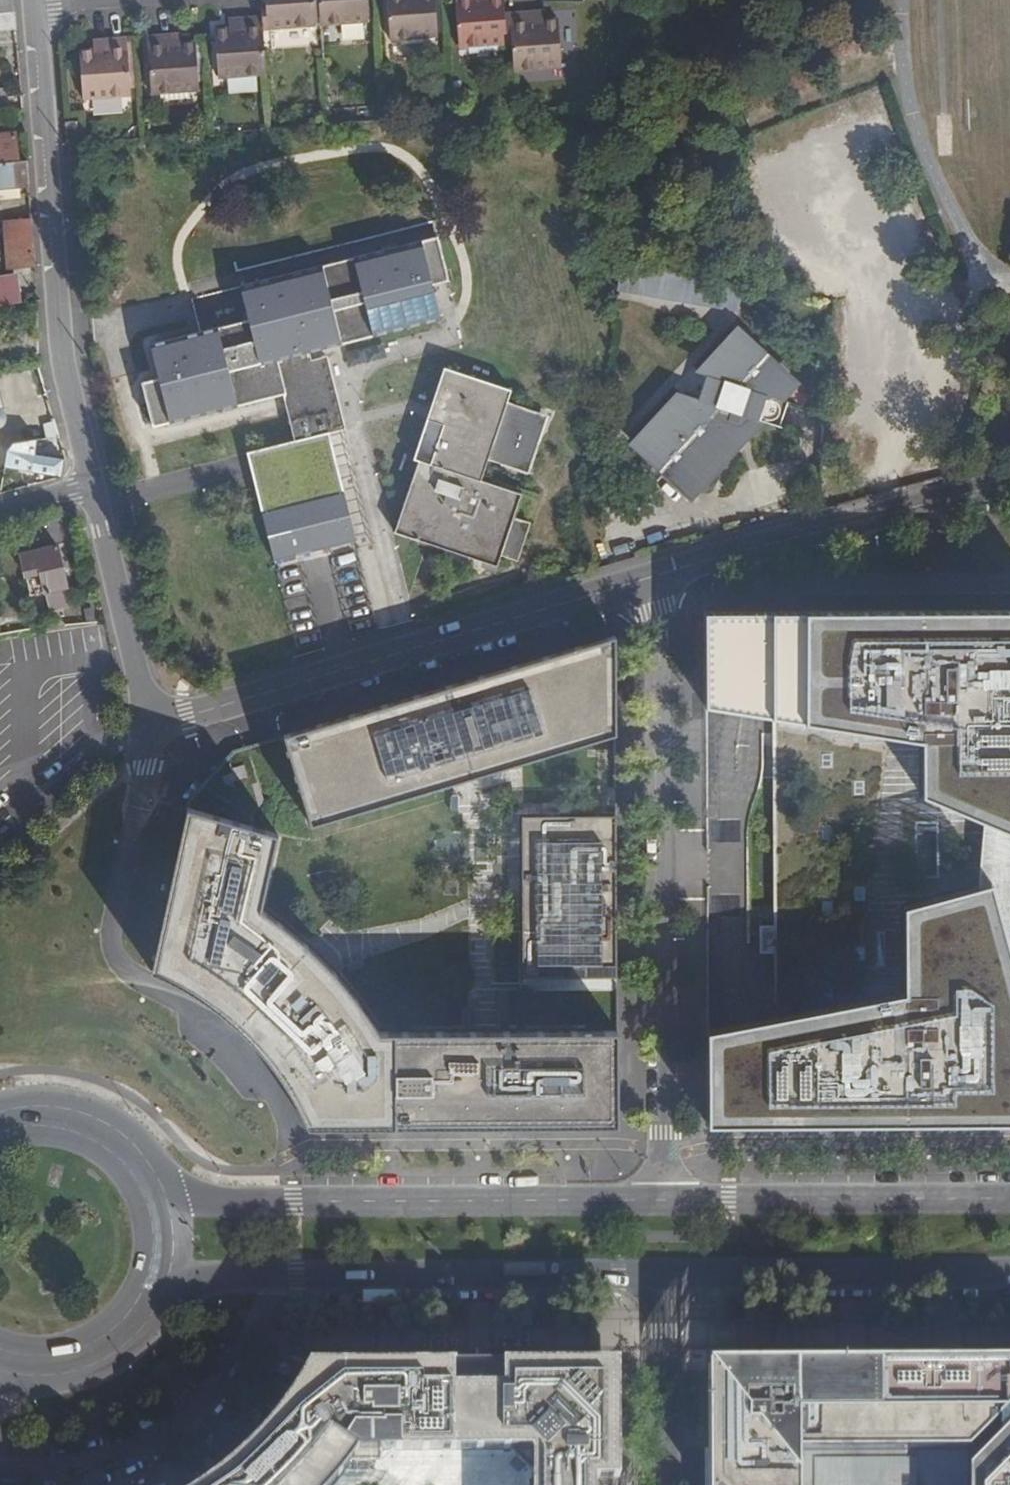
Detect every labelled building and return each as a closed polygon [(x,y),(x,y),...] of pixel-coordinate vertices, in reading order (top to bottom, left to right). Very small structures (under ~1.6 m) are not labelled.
[(16,30),(13,0),(0,0),(0,31),(16,30)] [(269,28),(315,24),(314,0),(267,0),(269,28)] [(322,24),(370,20),(368,0),(321,0),(322,24)] [(390,38),(439,34),(436,0),(388,0),(390,38)] [(460,46),(508,42),(505,0),(456,0),(460,46)] [(537,20),(536,9),(510,12),(514,69),(562,65),(558,18),(544,20),(537,20)] [(544,20),(543,9),(536,9),(537,20),(544,20)] [(240,27),(231,26),(216,28),(216,39),(219,77),(268,73),(264,15),(238,17),(240,27)] [(240,27),(238,17),(230,17),(231,26),(240,27)] [(174,43),(173,32),(149,34),(153,91),(200,87),(197,41),(182,42),(174,43)] [(173,32),(174,43),(182,42),(181,32),(173,32)] [(132,93),(128,36),(103,38),(104,49),(96,50),(81,51),(84,96),(132,93)] [(95,38),(96,50),(104,49),(103,38),(95,38)] [(20,162),(18,132),(0,133),(0,164),(20,162)] [(27,184),(26,162),(20,162),(0,164),(0,187),(27,184)] [(4,223),(8,268),(34,265),(30,214),(17,215),(17,222),(4,223)] [(272,560),(355,539),(337,466),(320,470),(312,436),(328,432),(344,428),(326,356),(311,360),(308,351),(440,319),(432,285),(449,280),(438,235),(239,284),(248,318),(149,342),(157,376),(140,380),(151,425),(282,393),(294,439),(246,451),(272,560)] [(743,314),(748,284),(645,267),(640,295),(743,314)] [(18,303),(15,273),(0,275),(0,305),(18,303)] [(658,442),(645,454),(687,493),(711,469),(713,471),(725,460),(721,456),(734,445),(743,421),(781,431),(789,406),(774,402),(791,384),(745,343),(719,368),(718,367),(706,378),(698,401),(692,398),(655,438),(658,442)] [(511,386),(444,363),(429,407),(414,455),(412,470),(390,532),(495,565),(498,553),(514,559),(527,521),(511,516),(519,493),(481,480),(488,462),(527,473),(546,412),(506,401),(511,386)] [(681,373),(677,394),(693,397),(698,376),(681,373)] [(12,467),(62,476),(64,459),(15,451),(12,467)] [(61,546),(24,554),(33,596),(48,593),(52,610),(73,605),(61,546)] [(1009,1122),(1009,952),(990,882),(1004,829),(1009,832),(1009,611),(706,613),(707,708),(774,717),(775,923),(761,924),(761,951),(775,951),(776,1015),(709,1030),(709,1124),(1009,1122)] [(264,801),(265,804),(301,794),(311,826),(617,735),(616,636),(519,666),(456,684),(248,746),(264,801)] [(385,1128),(384,1032),(366,1003),(334,968),(310,947),(288,932),(264,918),(282,838),(193,815),(160,972),(191,987),(221,1008),(248,1030),(276,1059),(297,1094),(315,1127),(385,1128)] [(617,815),(523,816),(523,978),(618,978),(617,815)] [(1004,829),(990,882),(1009,952),(1009,832),(1004,829)] [(384,1032),(385,1128),(618,1126),(619,1125),(619,1032),(384,1032)] [(348,1353),(347,1361),(422,1361),(423,1352),(348,1353)] [(708,1360),(709,1484),(1009,1484),(1009,1358),(708,1360)] [(336,1478),(348,1461),(381,1461),(382,1451),(522,1449),(532,1459),(533,1484),(596,1484),(596,1479),(620,1479),(620,1471),(615,1471),(615,1453),(620,1453),(620,1446),(615,1446),(615,1427),(620,1427),(620,1421),(615,1421),(615,1400),(620,1400),(620,1393),(615,1394),(610,1390),(618,1380),(604,1367),(595,1376),(590,1372),(589,1360),(516,1360),(516,1365),(511,1366),(512,1360),(463,1361),(462,1367),(456,1367),(456,1361),(448,1361),(448,1366),(440,1367),(440,1364),(430,1365),(430,1361),(422,1361),(347,1361),(344,1361),(341,1361),(341,1368),(313,1368),(300,1389),(296,1387),(292,1393),(295,1396),(284,1411),(281,1409),(266,1426),(250,1443),(244,1449),(233,1459),(216,1474),(202,1483),(203,1484),(331,1484),(336,1478)]
